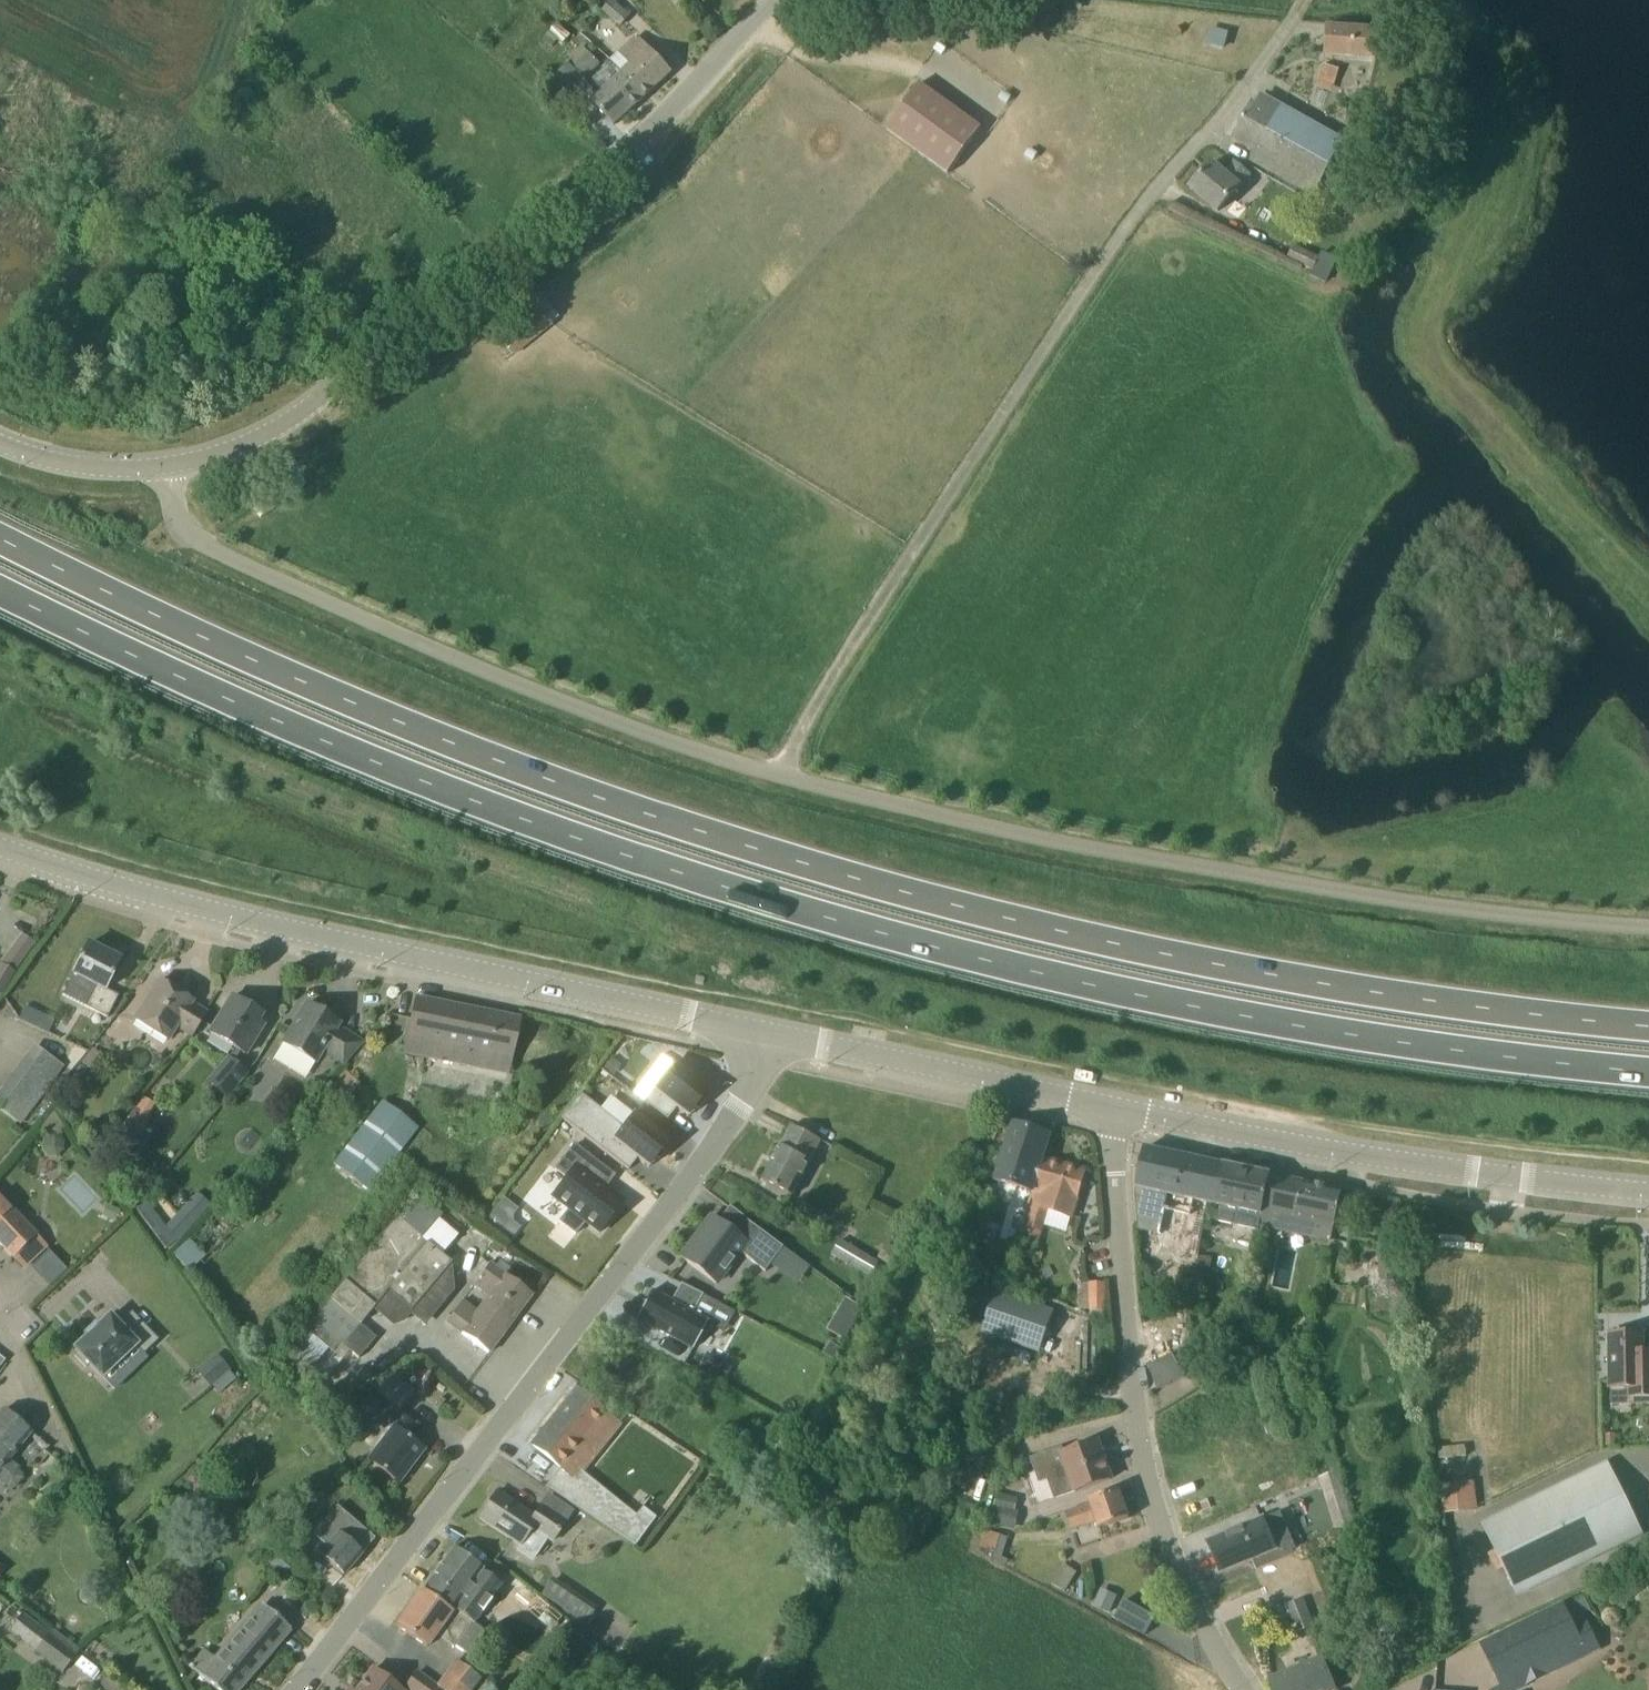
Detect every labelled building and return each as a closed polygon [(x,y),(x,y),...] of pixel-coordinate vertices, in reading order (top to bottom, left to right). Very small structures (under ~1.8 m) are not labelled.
[(603,11),(621,27),(631,16),(613,1),(614,0),(597,0),(606,7),(603,11)] [(557,24),(544,39),(553,47),(558,41),(562,45),(570,36),(557,24)] [(1325,55),(1374,59),(1376,30),(1327,26),(1325,55)] [(1215,32),(1211,45),(1224,49),(1228,36),(1215,32)] [(673,73),(658,57),(651,49),(650,49),(639,37),(620,55),(632,67),(625,73),(646,98),(673,73)] [(570,62),(586,79),(601,65),(585,48),(570,62)] [(1335,86),(1340,71),(1324,66),(1319,81),(1335,86)] [(615,126),(646,98),(625,73),(593,102),(615,126)] [(920,85),(887,130),(949,175),(982,130),(920,85)] [(1339,142),(1280,109),(1261,99),(1256,108),(1252,105),(1233,139),(1262,156),(1258,165),(1311,194),(1339,142)] [(1249,175),(1248,175),(1236,165),(1226,177),(1212,164),(1191,189),(1219,212),(1239,188),(1239,187),(1249,175)] [(1314,274),(1321,259),(1294,246),(1286,261),(1314,274)] [(1326,250),(1323,256),(1316,271),(1314,274),(1328,281),(1340,257),(1326,250)] [(73,974),(63,995),(85,1007),(108,1018),(119,996),(106,990),(120,961),(88,944),(73,974)] [(0,966),(0,995),(1,996),(15,972),(1,964),(0,966)] [(135,1021),(167,1041),(176,1026),(192,1035),(206,1013),(191,1004),(192,1001),(160,981),(135,1021)] [(208,1082),(226,1097),(246,1073),(234,1063),(241,1052),(245,1055),(263,1025),(258,1021),(262,1015),(232,997),(210,1033),(235,1048),(229,1059),(228,1058),(208,1082)] [(519,1019),(460,1007),(417,998),(405,1052),(508,1073),(519,1019)] [(48,1031),(54,1018),(25,1004),(19,1017),(48,1031)] [(283,1044),(315,1063),(323,1051),(343,1063),(361,1043),(337,1028),(339,1024),(307,1004),(283,1044)] [(64,1065),(35,1045),(0,1094),(0,1108),(23,1124),(64,1065)] [(92,1049),(81,1064),(95,1073),(105,1059),(92,1049)] [(603,1068),(614,1077),(623,1066),(612,1057),(603,1068)] [(676,1108),(684,1114),(688,1117),(696,1107),(698,1109),(708,1097),(705,1095),(708,1091),(695,1081),(696,1079),(684,1069),(682,1072),(673,1064),(644,1101),(667,1120),(676,1108)] [(341,1107),(360,1084),(344,1070),(324,1093),(341,1107)] [(520,1081),(519,1094),(530,1096),(532,1082),(520,1081)] [(637,1158),(648,1166),(649,1167),(656,1158),(659,1160),(669,1147),(666,1145),(669,1142),(655,1132),(657,1129),(645,1119),(643,1122),(634,1115),(624,1127),(581,1094),(561,1118),(628,1170),(637,1158)] [(369,1192),(419,1128),(383,1101),(334,1164),(369,1192)] [(117,1137),(131,1145),(136,1135),(139,1137),(152,1116),(135,1106),(117,1137)] [(1044,1158),(1045,1158),(1051,1135),(1013,1124),(995,1181),(1032,1192),(1034,1192),(1044,1158)] [(764,1182),(793,1197),(822,1141),(793,1126),(782,1146),(764,1182)] [(1215,1206),(1225,1166),(1145,1149),(1136,1193),(1139,1229),(1161,1234),(1169,1197),(1215,1207),(1215,1206)] [(1086,1171),(1045,1158),(1044,1158),(1034,1192),(1032,1192),(1019,1233),(1040,1240),(1049,1211),(1071,1218),(1086,1171)] [(1263,1215),(1271,1176),(1225,1166),(1215,1206),(1220,1207),(1217,1223),(1259,1232),(1261,1226),(1263,1215)] [(585,1222),(599,1233),(623,1202),(577,1167),(554,1198),(571,1211),(562,1223),(576,1234),(585,1222)] [(1330,1242),(1343,1191),(1271,1176),(1263,1215),(1261,1226),(1313,1239),(1330,1242)] [(508,1230),(520,1206),(501,1196),(489,1220),(508,1230)] [(0,1197),(0,1243),(24,1268),(47,1246),(0,1197)] [(187,1203),(179,1212),(192,1225),(201,1215),(187,1203)] [(785,1248),(783,1247),(729,1207),(718,1222),(711,1217),(683,1255),(681,1258),(716,1284),(738,1255),(740,1252),(765,1271),(767,1272),(785,1248)] [(307,1327),(332,1349),(336,1352),(342,1344),(359,1358),(377,1337),(361,1324),(383,1298),(390,1304),(396,1297),(412,1311),(452,1263),(437,1251),(397,1217),(307,1327)] [(192,1239),(175,1251),(187,1267),(204,1255),(192,1239)] [(880,1264),(874,1261),(842,1241),(834,1255),(860,1271),(854,1281),(863,1287),(852,1305),(863,1312),(881,1284),(879,1282),(886,1271),(878,1266),(880,1264)] [(1385,1271),(1402,1269),(1400,1242),(1383,1243),(1385,1271)] [(878,1258),(889,1265),(898,1250),(887,1243),(878,1258)] [(1197,1270),(1210,1273),(1213,1259),(1200,1256),(1197,1270)] [(511,1324),(532,1294),(490,1263),(474,1285),(490,1296),(484,1304),(511,1324)] [(703,1296),(703,1295),(681,1284),(671,1302),(652,1292),(652,1291),(651,1291),(640,1311),(636,1319),(693,1350),(708,1323),(693,1315),(701,1300),(703,1296)] [(1090,1284),(1090,1311),(1106,1310),(1106,1284),(1090,1284)] [(1042,1349),(1050,1324),(1054,1312),(995,1293),(984,1330),(1042,1349)] [(484,1304),(478,1312),(462,1301),(447,1322),(489,1353),(511,1324),(484,1304)] [(110,1316),(97,1328),(95,1326),(85,1335),(87,1337),(74,1349),(78,1353),(75,1356),(86,1367),(89,1364),(102,1378),(136,1346),(144,1354),(158,1340),(132,1312),(118,1325),(110,1316)] [(1631,1387),(1632,1396),(1648,1396),(1648,1354),(1642,1354),(1642,1335),(1611,1336),(1612,1387),(1631,1387)] [(706,1353),(698,1367),(724,1381),(732,1366),(706,1353)] [(197,1371),(210,1387),(230,1371),(216,1354),(197,1371)] [(1184,1377),(1173,1357),(1149,1366),(1157,1391),(1184,1377)] [(415,1391),(388,1371),(374,1389),(401,1410),(415,1391)] [(533,1446),(561,1468),(546,1486),(635,1546),(658,1519),(643,1508),(631,1523),(576,1478),(619,1425),(577,1391),(533,1446)] [(32,1432),(5,1409),(0,1415),(0,1470),(32,1432)] [(394,1427),(394,1426),(369,1460),(399,1483),(425,1450),(407,1436),(415,1425),(403,1415),(394,1427)] [(1033,1460),(1041,1482),(1049,1480),(1056,1499),(1112,1480),(1098,1442),(1064,1454),(1062,1450),(1033,1460)] [(1467,1460),(1466,1445),(1441,1446),(1443,1469),(1455,1468),(1454,1460),(1467,1460)] [(1515,1585),(1636,1525),(1611,1474),(1490,1534),(1515,1585)] [(1444,1511),(1479,1509),(1477,1480),(1442,1481),(1444,1511)] [(1129,1519),(1120,1491),(1119,1491),(1089,1500),(1091,1505),(1066,1514),(1072,1531),(1097,1522),(1099,1529),(1129,1519)] [(533,1559),(547,1538),(552,1542),(566,1521),(542,1505),(534,1516),(497,1492),(480,1519),(520,1545),(517,1549),(533,1559)] [(990,1525),(1016,1531),(1020,1512),(994,1506),(990,1525)] [(329,1544),(320,1554),(344,1575),(362,1555),(361,1555),(373,1541),(340,1512),(319,1535),(329,1544)] [(1253,1559),(1258,1571),(1298,1554),(1292,1540),(1275,1547),(1264,1522),(1210,1544),(1222,1572),(1253,1559)] [(995,1553),(1001,1536),(985,1531),(980,1548),(995,1553)] [(272,1538),(259,1551),(284,1576),(297,1562),(272,1538)] [(483,1630),(473,1623),(501,1585),(482,1571),(484,1569),(454,1547),(423,1591),(452,1612),(436,1634),(454,1647),(455,1646),(466,1654),(483,1630)] [(597,1608),(573,1593),(556,1581),(546,1597),(586,1624),(597,1608)] [(1101,1589),(1094,1605),(1110,1613),(1117,1596),(1101,1589)] [(452,1612),(423,1591),(422,1591),(397,1626),(427,1647),(436,1634),(452,1612)] [(1112,1614),(1145,1632),(1154,1615),(1121,1597),(1112,1614)] [(1323,1621),(1315,1601),(1287,1612),(1295,1632),(1323,1621)] [(1487,1685),(1489,1689),(1520,1689),(1602,1650),(1585,1615),(1573,1621),(1564,1603),(1481,1644),(1498,1680),(1487,1685)] [(202,1677),(217,1689),(238,1689),(290,1629),(263,1606),(202,1677)] [(62,1672),(80,1650),(50,1626),(47,1630),(23,1612),(8,1631),(62,1672)] [(1309,1663),(1270,1680),(1275,1689),(1338,1689),(1352,1684),(1341,1657),(1325,1664),(1319,1651),(1306,1656),(1309,1663)] [(480,1678),(457,1660),(438,1687),(442,1689),(471,1689),(480,1678)] [(373,1669),(358,1689),(401,1689),(373,1669)] [(438,1687),(437,1688),(417,1673),(406,1688),(409,1689),(442,1689),(438,1687)]
